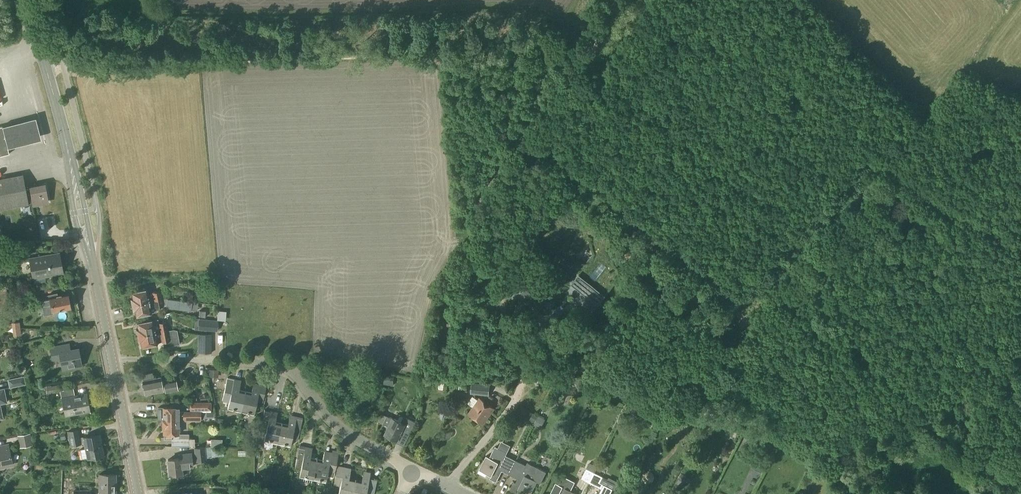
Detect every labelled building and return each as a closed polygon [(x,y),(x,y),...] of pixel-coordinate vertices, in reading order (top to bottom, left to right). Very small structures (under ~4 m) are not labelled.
[(9,154),(2,126),(0,127),(0,156),(9,154)] [(0,179),(0,210),(29,204),(32,203),(32,206),(33,206),(48,203),(47,199),(45,185),(30,187),(30,189),(26,189),(23,174),(0,179)] [(605,296),(623,273),(612,264),(596,252),(577,277),(571,284),(598,305),(605,296)] [(33,276),(44,274),(45,276),(63,273),(59,256),(47,258),(46,256),(29,259),(33,276)] [(530,282),(522,293),(547,313),(556,302),(549,297),(539,289),(542,285),(533,278),(530,282)] [(203,296),(204,287),(175,285),(174,294),(195,296),(203,296)] [(152,295),(148,296),(146,289),(130,292),(131,298),(132,304),(162,299),(161,291),(152,292),(152,295)] [(49,297),(42,298),(44,304),(51,303),(52,311),(53,311),(70,308),(69,307),(71,305),(70,301),(68,301),(67,294),(56,296),(56,294),(49,295),(49,297)] [(162,299),(132,304),(133,310),(134,310),(135,316),(151,313),(150,307),(154,306),(155,308),(163,306),(168,305),(167,300),(162,301),(162,299)] [(138,335),(168,330),(167,322),(159,323),(158,319),(136,323),(137,329),(135,330),(136,334),(138,334),(138,335)] [(217,331),(218,320),(199,319),(198,330),(217,331)] [(11,321),(13,334),(21,333),(19,320),(11,321)] [(157,344),(157,343),(161,342),(161,343),(163,342),(163,347),(180,344),(177,330),(173,329),(168,330),(138,335),(139,341),(141,347),(157,344)] [(203,346),(203,352),(211,352),(211,347),(211,335),(203,335),(203,339),(203,346)] [(52,360),(60,358),(62,370),(81,366),(78,349),(65,351),(64,345),(50,348),(52,360)] [(209,369),(209,377),(218,378),(218,370),(209,369)] [(152,379),(151,373),(142,375),(143,381),(143,382),(141,384),(142,388),(144,389),(145,394),(165,390),(165,393),(178,390),(176,377),(160,380),(159,378),(152,379)] [(9,388),(26,385),(24,376),(7,379),(9,388)] [(385,384),(385,386),(392,387),(393,384),(393,377),(386,376),(385,384)] [(241,412),(245,391),(239,390),(241,381),(228,378),(223,400),(229,401),(228,409),(241,412)] [(466,390),(467,381),(459,381),(458,390),(466,390)] [(489,396),(490,385),(472,383),(471,394),(489,396)] [(245,391),(241,412),(254,415),(257,401),(263,402),(266,387),(253,384),(251,393),(245,391)] [(61,400),(63,399),(66,414),(90,410),(87,394),(75,397),(73,388),(60,391),(61,400)] [(484,425),(494,410),(479,399),(468,414),(484,425)] [(186,404),(187,412),(210,412),(209,403),(186,404)] [(179,418),(179,412),(173,412),(173,408),(158,408),(158,419),(163,419),(163,420),(162,420),(162,421),(172,420),(172,417),(179,418)] [(276,444),(281,423),(274,422),(276,413),(270,411),(270,412),(264,411),(259,432),(265,434),(263,441),(276,444)] [(210,418),(210,412),(187,412),(179,412),(179,418),(172,417),(172,420),(162,421),(162,426),(163,426),(163,434),(164,434),(164,439),(171,439),(171,446),(187,446),(187,447),(205,447),(204,441),(194,442),(194,441),(189,441),(189,434),(178,434),(178,422),(183,422),(183,421),(201,421),(201,418),(210,418)] [(401,423),(393,419),(380,413),(378,422),(389,427),(385,435),(398,441),(402,431),(410,434),(415,422),(404,417),(401,423)] [(533,414),(529,421),(535,423),(534,425),(541,429),(545,419),(544,419),(545,417),(539,414),(538,416),(533,414)] [(281,423),(276,444),(290,447),(291,440),(297,441),(302,419),(289,416),(287,425),(281,423)] [(99,434),(83,437),(83,438),(79,439),(77,429),(68,431),(71,445),(80,444),(80,443),(84,442),(87,458),(103,455),(99,434)] [(20,448),(32,446),(32,445),(30,433),(18,436),(20,448)] [(12,464),(8,445),(0,446),(0,467),(12,464)] [(312,480),(316,459),(310,458),(312,449),(299,446),(294,468),(300,470),(298,477),(312,480)] [(507,453),(515,457),(519,451),(511,446),(507,453)] [(205,448),(205,447),(193,447),(195,462),(207,461),(206,459),(212,458),(211,449),(210,447),(205,448)] [(508,475),(515,461),(505,456),(507,453),(499,449),(495,447),(489,458),(486,456),(479,470),(491,476),(489,479),(496,482),(501,471),(508,475)] [(325,483),(326,476),(333,477),(338,455),(339,451),(332,450),(331,453),(324,451),(322,460),(316,459),(312,480),(325,483)] [(179,459),(168,460),(169,475),(170,475),(171,478),(182,477),(182,474),(181,467),(192,466),(190,453),(188,453),(179,455),(179,459)] [(508,475),(518,479),(515,484),(513,482),(510,489),(516,493),(518,490),(526,493),(531,493),(537,482),(540,484),(546,473),(527,463),(525,466),(515,461),(508,475)] [(594,473),(597,468),(589,464),(587,469),(586,469),(581,479),(589,483),(594,473)] [(333,485),(339,486),(338,493),(351,493),(354,479),(348,478),(350,468),(344,467),(337,465),(333,485)] [(351,493),(373,493),(376,480),(368,478),(369,473),(362,472),(361,480),(354,479),(351,493)] [(603,477),(594,473),(589,483),(601,489),(599,493),(611,493),(613,489),(611,488),(611,487),(610,487),(609,487),(604,484),(604,485),(600,483),(603,477)] [(99,493),(115,493),(116,474),(99,474),(99,493)] [(570,491),(574,482),(562,476),(558,485),(555,483),(550,493),(577,493),(570,491)] [(213,486),(213,488),(212,488),(212,493),(235,493),(239,493),(238,489),(235,489),(235,488),(226,488),(226,487),(213,485),(213,486)]
